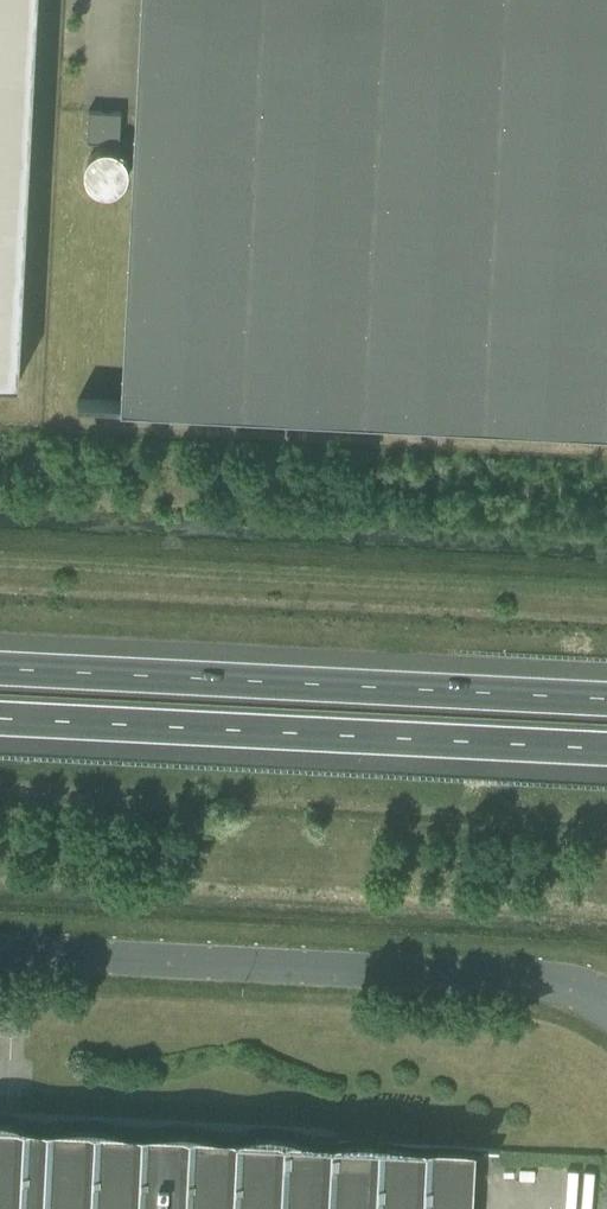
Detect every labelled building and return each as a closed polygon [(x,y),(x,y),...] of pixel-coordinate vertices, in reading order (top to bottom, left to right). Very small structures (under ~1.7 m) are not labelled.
[(39,0),(0,0),(0,378),(20,379),(39,0)] [(606,430),(606,0),(142,0),(122,401),(78,399),(78,403),(606,430)] [(89,110),(87,140),(120,142),(122,112),(89,110)] [(476,1149),(499,1150),(499,1149),(0,1124),(0,1208),(473,1208),(476,1149)] [(520,1169),(519,1179),(535,1180),(535,1169),(520,1169)]
